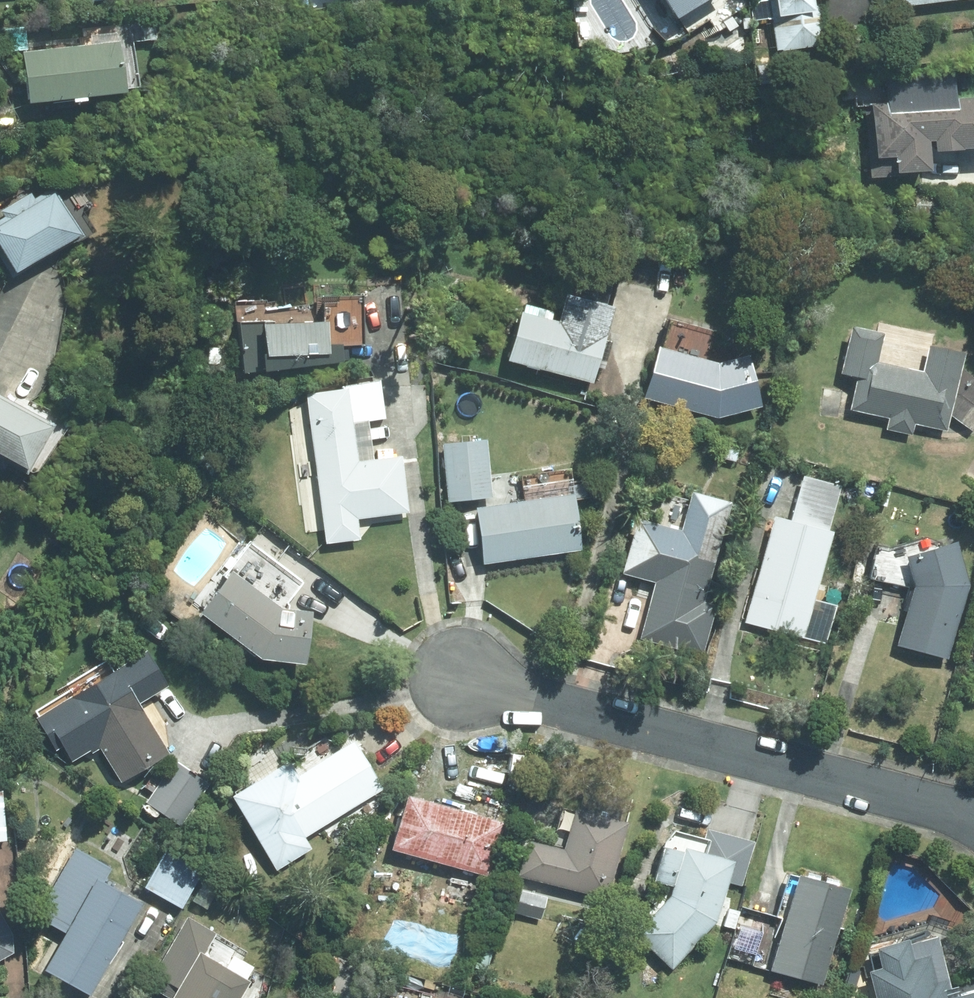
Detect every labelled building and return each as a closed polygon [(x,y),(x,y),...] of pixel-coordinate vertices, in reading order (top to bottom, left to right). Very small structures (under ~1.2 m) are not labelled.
[(666,17),(693,0),(655,0),(666,17)] [(772,50),(818,45),(813,0),(767,0),(772,50)] [(691,26),(685,17),(677,22),(683,31),(691,26)] [(123,39),(24,50),(30,100),(129,89),(123,39)] [(972,84),(966,89),(925,90),(921,86),(894,85),(875,105),(874,130),(892,148),(901,148),(900,183),(918,184),(918,148),(921,148),(938,128),(938,125),(952,125),(952,128),(969,146),(973,146),(973,84),(972,84)] [(0,217),(0,257),(12,277),(84,235),(54,185),(35,196),(32,190),(0,209),(0,210),(3,215),(0,217)] [(583,382),(610,278),(570,268),(563,296),(555,294),(548,321),(540,319),(542,311),(514,303),(513,312),(510,311),(497,360),(583,382)] [(242,372),(345,358),(344,343),(359,343),(357,293),(315,295),(316,318),(232,320),(242,372)] [(870,361),(877,332),(844,325),(834,373),(850,377),(843,409),(883,418),(881,429),(907,435),(909,424),(942,431),(946,414),(971,432),(973,427),(973,382),(956,368),(959,353),(922,345),(917,371),(870,361)] [(713,362),(650,345),(637,397),(712,417),(756,405),(740,353),(713,362)] [(220,363),(221,346),(205,346),(205,363),(220,363)] [(300,391),(320,543),(355,537),(353,517),(403,511),(396,454),(351,460),(341,385),(300,391)] [(59,422),(0,393),(0,463),(10,468),(13,462),(34,472),(59,422)] [(488,496),(482,437),(436,442),(443,501),(488,496)] [(823,530),(835,485),(796,475),(785,519),(766,515),(739,623),(800,639),(827,531),(823,530)] [(469,505),(477,563),(576,549),(565,477),(515,484),(517,499),(469,505)] [(885,507),(889,492),(877,489),(873,505),(885,507)] [(699,593),(722,500),(682,491),(673,528),(629,517),(615,573),(665,585),(660,605),(661,606),(652,643),(692,653),(701,615),(695,613),(696,607),(708,610),(712,596),(699,593)] [(960,584),(946,540),(905,553),(872,545),(864,579),(904,588),(891,646),(943,658),(960,584)] [(307,661),(314,608),(283,604),(299,583),(247,543),(223,575),(226,577),(202,609),(263,656),(307,661)] [(122,782),(171,752),(141,704),(170,686),(148,650),(36,718),(57,750),(64,746),(73,761),(91,751),(92,753),(101,748),(122,782)] [(232,794),(277,869),(313,847),(305,835),(385,787),(356,739),(300,774),(290,759),(232,794)] [(180,825),(209,783),(175,759),(146,801),(180,825)] [(622,818),(627,798),(587,788),(583,807),(578,806),(567,848),(529,838),(519,876),(608,899),(628,819),(622,818)] [(394,846),(489,874),(506,819),(410,791),(394,846)] [(735,859),(686,843),(684,850),(665,844),(654,879),(672,885),(669,892),(631,934),(670,970),(714,921),(735,859)] [(90,993),(143,900),(104,878),(110,866),(76,847),(37,915),(66,930),(45,967),(90,993)] [(143,886),(181,908),(203,870),(165,848),(143,886)] [(770,968),(822,982),(848,882),(795,869),(770,968)] [(0,908),(0,961),(15,953),(14,934),(0,908)] [(251,981),(203,953),(215,931),(188,916),(148,986),(167,997),(241,997),(251,981)] [(273,927),(264,920),(254,934),(264,940),(273,927)] [(733,947),(759,954),(765,930),(739,922),(733,947)] [(909,938),(877,946),(882,966),(868,970),(876,997),(973,997),(973,981),(951,988),(948,977),(938,980),(930,953),(914,957),(909,938)]
